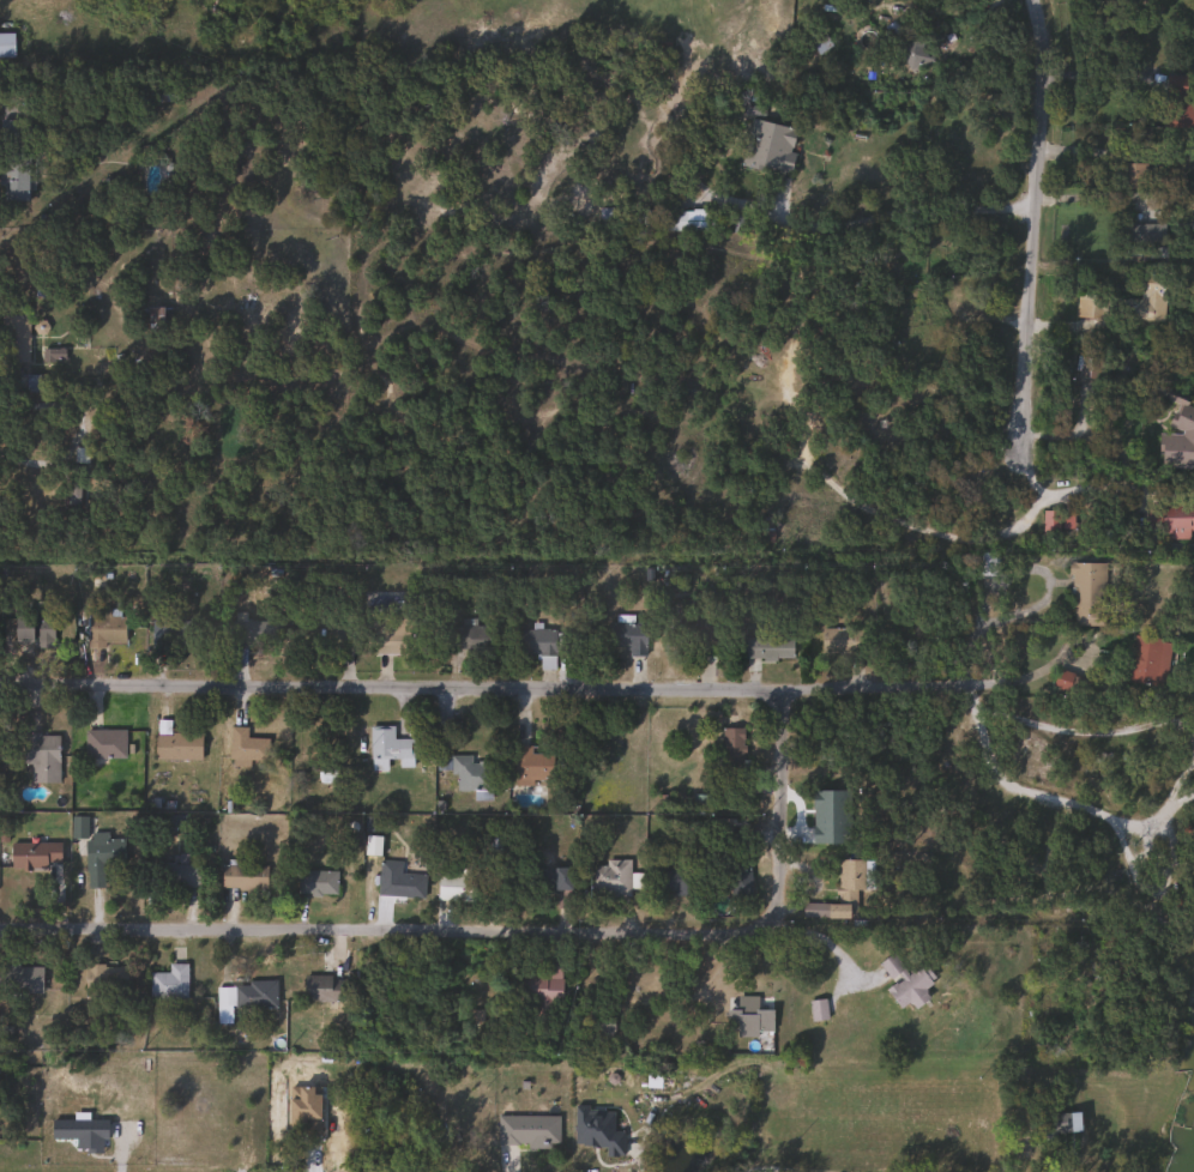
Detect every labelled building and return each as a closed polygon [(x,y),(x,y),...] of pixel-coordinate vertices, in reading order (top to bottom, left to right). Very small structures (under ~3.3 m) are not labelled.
[(12,59),(0,59),(0,35),(12,35),(12,59)] [(919,37),(933,61),(909,73),(897,48),(919,37)] [(1187,103),(1193,103),(1193,128),(1163,128),(1163,89),(1187,89),(1187,103)] [(788,176),(740,165),(750,120),(797,131),(788,176)] [(1145,191),(1118,191),(1120,134),(1146,134),(1145,191)] [(658,230),(658,226),(643,226),(643,211),(704,212),(704,231),(658,230)] [(1164,324),(1074,321),(1075,296),(1139,298),(1140,268),(1166,268),(1164,324)] [(145,332),(145,308),(162,308),(162,332),(145,332)] [(26,315),(28,363),(1,363),(0,316),(26,315)] [(42,392),(25,392),(25,376),(42,376),(42,392)] [(1172,411),(1193,412),(1193,469),(1158,469),(1158,433),(1171,433),(1172,411)] [(1192,539),(1163,539),(1163,527),(1147,527),(1147,508),(1192,508),(1192,539)] [(1059,534),(1042,534),(1042,511),(1059,511),(1059,534)] [(978,580),(978,554),(997,554),(997,580),(978,580)] [(1068,626),(1068,563),(1106,564),(1106,626),(1068,626)] [(123,614),(123,645),(86,645),(86,614),(123,614)] [(12,641),(12,616),(52,616),(52,641),(12,641)] [(374,654),(374,618),(406,618),(406,654),(374,654)] [(453,650),(454,618),(475,618),(475,624),(495,626),(494,650),(453,650)] [(713,646),(698,647),(695,620),(711,618),(713,646)] [(189,621),(189,647),(150,647),(150,621),(189,621)] [(245,646),(245,664),(229,664),(229,621),(278,621),(278,646),(245,646)] [(627,656),(627,647),(607,647),(607,623),(644,623),(644,656),(627,656)] [(334,652),(334,628),(360,628),(360,652),(334,652)] [(554,629),(554,667),(539,667),(539,654),(515,654),(515,629),(554,629)] [(867,629),(867,652),(821,652),(821,629),(867,629)] [(561,630),(581,630),(581,654),(561,654),(561,630)] [(1164,685),(1127,681),(1132,635),(1169,640),(1164,685)] [(742,659),(742,638),(791,638),(791,659),(742,659)] [(1087,679),(1083,696),(1051,688),(1056,670),(1087,679)] [(267,738),(267,763),(229,762),(229,727),(245,727),(245,738),(267,738)] [(412,760),(368,760),(368,729),(392,729),(392,739),(412,739),(412,760)] [(742,729),(742,795),(719,795),(719,729),(742,729)] [(122,731),(122,759),(84,759),(84,731),(122,731)] [(199,760),(153,760),(153,733),(199,733),(199,760)] [(58,736),(58,783),(25,783),(25,736),(58,736)] [(530,745),(530,753),(551,753),(551,784),(512,784),(512,745),(530,745)] [(492,791),(452,791),(452,756),(492,756),(492,791)] [(85,888),(84,840),(123,840),(123,865),(107,865),(107,888),(85,888)] [(58,844),(58,868),(5,868),(5,844),(58,844)] [(629,895),(590,894),(591,865),(604,865),(604,859),(628,860),(628,874),(643,874),(643,888),(631,888),(629,895)] [(376,896),(376,860),(399,860),(399,875),(423,875),(423,896),(376,896)] [(849,917),(801,918),(801,904),(837,904),(837,860),(863,860),(864,889),(855,890),(855,904),(849,904),(849,917)] [(197,864),(197,887),(156,887),(156,864),(197,864)] [(219,865),(266,865),(266,889),(219,889),(219,865)] [(436,871),(459,872),(460,866),(475,868),(474,901),(436,900),(436,871)] [(571,868),(571,892),(551,892),(551,868),(571,868)] [(694,894),(656,894),(656,869),(694,869),(694,894)] [(334,871),(334,895),(296,895),(296,871),(334,871)] [(1079,956),(1071,971),(1060,963),(1068,949),(1079,956)] [(906,973),(921,961),(935,980),(922,990),(928,998),(913,1009),(907,1001),(899,1008),(885,990),(893,983),(878,963),(891,954),(906,973)] [(150,998),(150,973),(169,973),(169,963),(186,963),(186,998),(150,998)] [(559,1002),(524,1002),(524,975),(545,975),(545,965),(559,965),(559,1002)] [(41,993),(0,995),(0,966),(41,966),(41,993)] [(84,966),(126,966),(126,999),(84,999),(84,966)] [(303,1002),(303,975),(331,975),(331,987),(346,987),(346,1002),(303,1002)] [(275,1008),(231,1008),(231,1023),(216,1023),(216,987),(246,987),(246,980),(275,980),(275,1008)] [(726,1010),(736,1010),(736,996),(755,996),(755,1009),(772,1009),(771,1035),(725,1034),(726,1010)] [(826,1020),(809,1021),(808,1001),(824,999),(826,1020)] [(610,1033),(590,1033),(590,1015),(610,1015),(610,1033)] [(1079,1134),(1042,1134),(1042,1113),(1079,1113),(1079,1134)] [(557,1116),(557,1146),(496,1146),(496,1116),(557,1116)]
